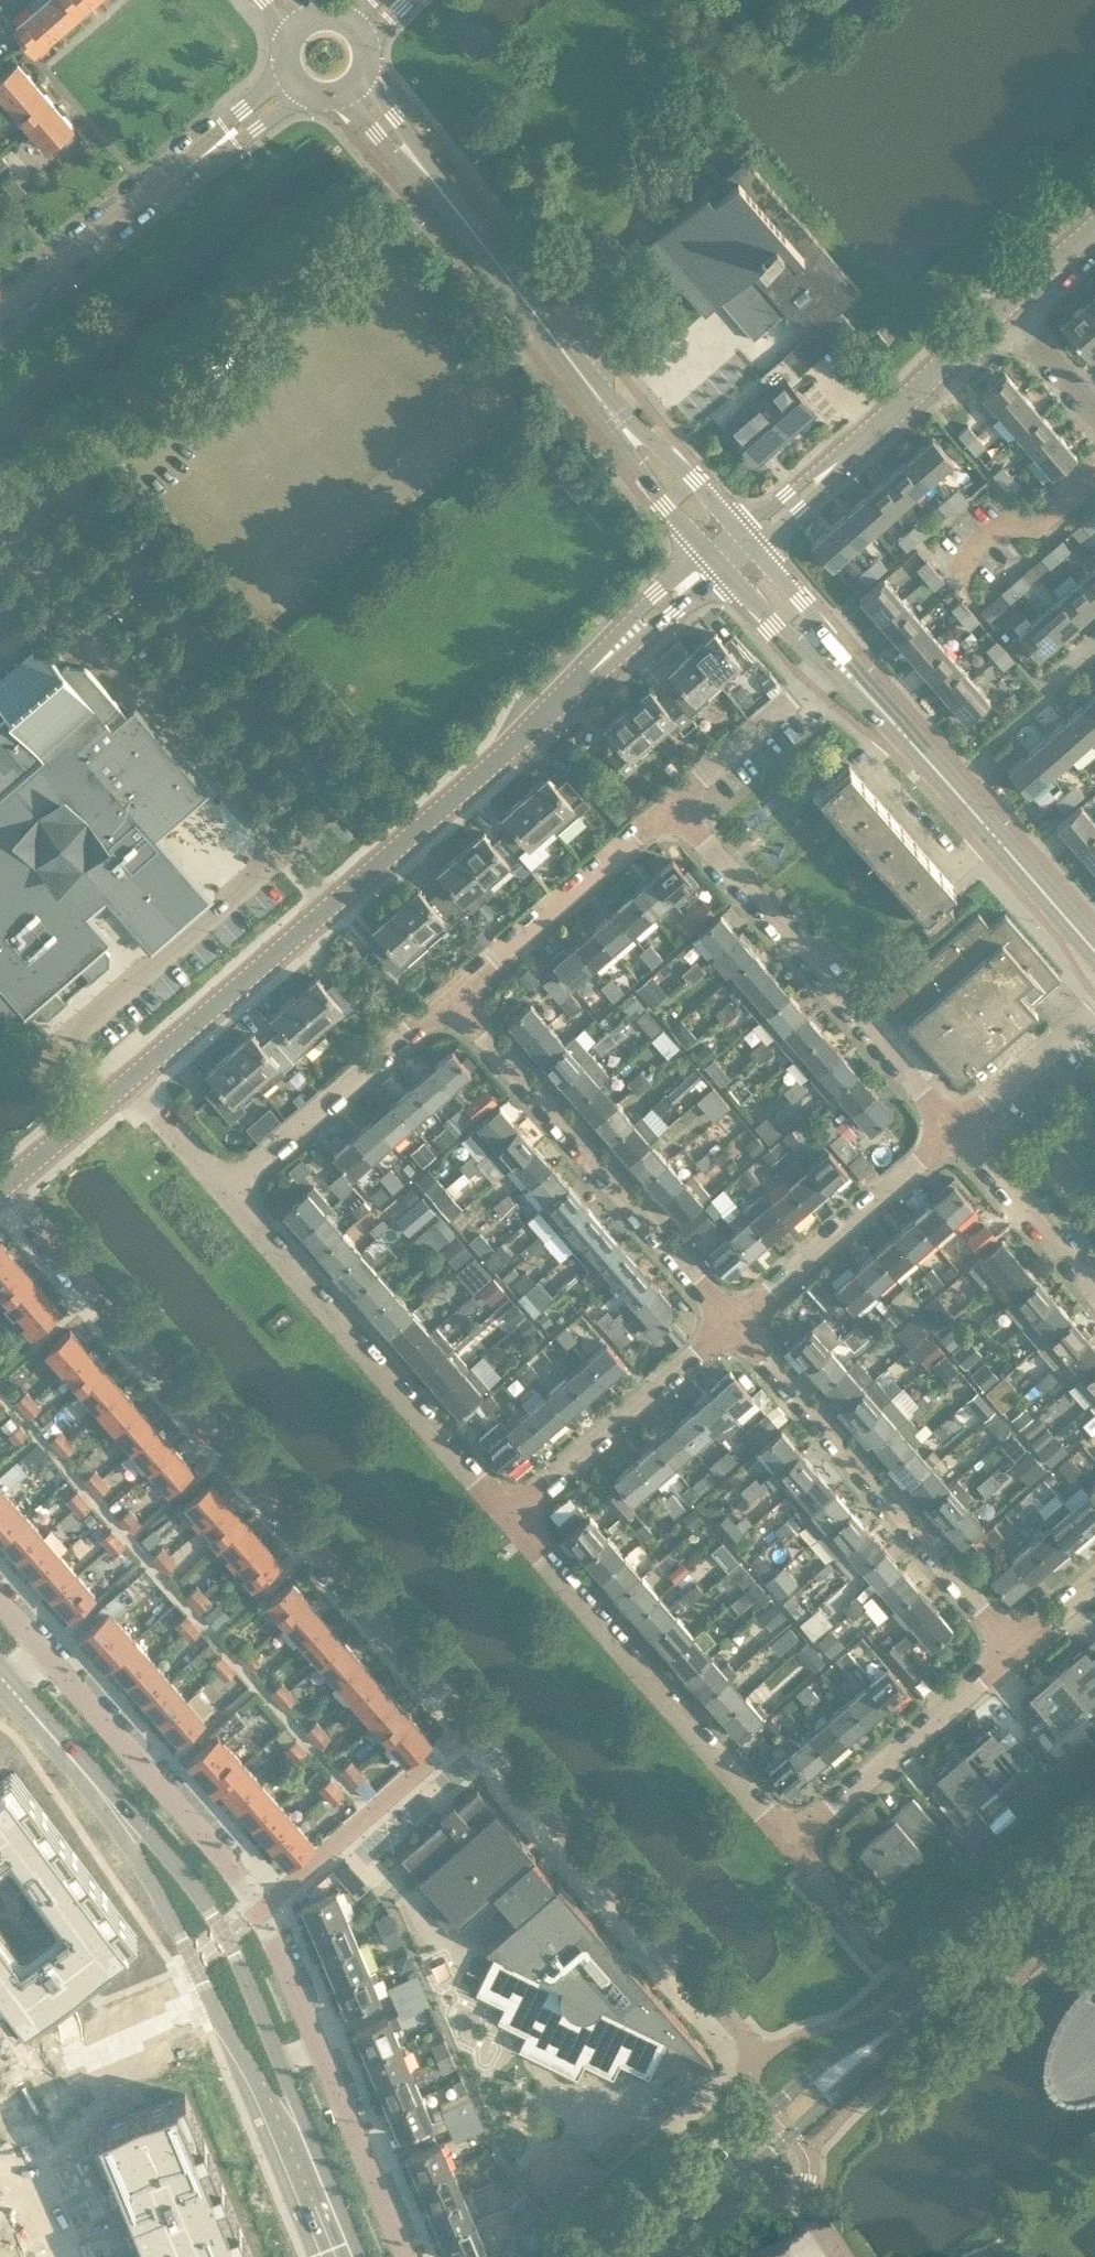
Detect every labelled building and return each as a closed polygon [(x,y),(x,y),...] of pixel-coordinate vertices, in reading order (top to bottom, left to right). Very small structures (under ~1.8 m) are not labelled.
[(33,10),(54,34),(57,32),(59,33),(64,28),(63,27),(75,17),(60,0),(45,0),(33,10)] [(75,17),(86,7),(87,8),(93,3),(92,2),(94,0),(60,0),(75,17)] [(33,10),(14,27),(35,51),(46,41),(47,43),(53,38),(52,36),(54,34),(33,10)] [(0,75),(0,96),(9,106),(36,82),(25,70),(27,69),(21,62),(20,64),(17,61),(0,75)] [(36,82),(9,106),(27,127),(54,103),(44,92),(46,90),(40,83),(38,85),(36,82)] [(54,103),(27,127),(46,148),(73,124),(63,113),(65,112),(59,105),(57,106),(54,103)] [(840,308),(861,290),(745,157),(645,245),(705,314),(722,299),(754,336),(752,338),(753,338),(783,312),(785,310),(807,336),(784,356),(799,373),(855,325),(840,308)] [(1081,307),(1094,322),(1094,294),(1081,307)] [(1094,350),(1094,322),(1081,307),(1061,325),(1088,356),(1094,350)] [(887,319),(876,328),(889,343),(899,334),(887,319)] [(788,383),(799,373),(784,356),(760,378),(770,389),(727,426),(756,460),(812,411),(788,383)] [(1000,414),(1023,394),(1006,373),(982,394),(1000,414)] [(1018,434),(1041,414),(1023,394),(1000,414),(1018,434)] [(960,413),(950,422),(958,431),(969,423),(960,413)] [(1035,455),(1058,434),(1041,414),(1018,434),(1035,455)] [(967,443),(977,434),(968,424),(958,433),(967,443)] [(975,453),(985,444),(977,434),(967,443),(975,453)] [(1053,474),(1076,454),(1058,434),(1035,455),(1053,474)] [(934,478),(954,461),(932,436),(912,454),(934,478)] [(999,461),(1006,456),(1000,450),(994,455),(999,461)] [(913,496),(934,478),(912,454),(892,472),(913,496)] [(1002,483),(1012,475),(1003,465),(993,474),(1002,483)] [(893,514),(913,496),(892,472),(872,489),(893,514)] [(1010,493),(1020,485),(1012,475),(1002,483),(1010,493)] [(957,506),(967,497),(958,487),(948,496),(957,506)] [(873,531),(893,514),(872,489),(852,507),(873,531)] [(947,515),(957,506),(948,496),(938,505),(947,515)] [(853,549),(873,531),(852,507),(832,524),(853,549)] [(1094,528),(1094,516),(1092,512),(1081,523),(1090,533),(1094,528)] [(917,541),(927,532),(918,522),(908,531),(917,541)] [(833,567),(853,549),(832,524),(812,542),(833,567)] [(907,549),(917,541),(908,531),(898,539),(907,549)] [(1059,556),(1069,547),(1060,537),(1050,546),(1059,556)] [(1049,564),(1059,556),(1050,546),(1040,555),(1049,564)] [(878,575),(887,567),(879,557),(869,566),(878,575)] [(926,579),(936,570),(927,560),(917,568),(926,579)] [(868,584),(878,575),(869,566),(859,574),(868,584)] [(1079,580),(1094,599),(1094,566),(1079,580)] [(935,589),(944,580),(936,570),(926,579),(935,589)] [(1019,590),(1029,582),(1020,572),(1011,581),(1019,590)] [(878,620),(902,599),(885,579),(861,600),(878,620)] [(1094,607),(1094,599),(1079,580),(1059,598),(1079,621),(1094,607)] [(1009,599),(1019,590),(1011,581),(1001,589),(1009,599)] [(1001,589),(980,608),(988,618),(1009,599),(1001,589)] [(1059,638),(1079,621),(1059,598),(1039,615),(1059,638)] [(896,640),(920,619),(902,599),(878,620),(896,640)] [(961,619),(971,610),(962,600),(952,609),(961,619)] [(969,629),(979,620),(971,610),(961,619),(969,629)] [(1039,656),(1059,638),(1039,615),(1019,633),(1039,656)] [(913,660),(937,639),(920,619),(896,640),(913,660)] [(734,634),(723,643),(714,632),(692,651),(715,678),(736,660),(744,669),(756,659),(734,634)] [(1019,633),(1007,643),(1027,666),(1039,656),(1019,633)] [(931,680),(955,659),(937,639),(913,660),(931,680)] [(995,659),(1005,650),(996,640),(986,649),(995,659)] [(61,669),(40,646),(0,681),(0,710),(6,717),(0,723),(0,1014),(11,1015),(19,1008),(24,1014),(29,1009),(36,1017),(48,1018),(65,1003),(53,989),(79,967),(91,980),(109,964),(109,954),(103,946),(109,941),(86,915),(115,890),(123,899),(113,907),(145,945),(204,894),(155,837),(206,793),(139,716),(126,716),(112,728),(104,720),(119,706),(85,666),(67,664),(61,669)] [(1004,669),(1014,660),(1005,650),(995,659),(1004,669)] [(702,689),(715,678),(692,651),(670,671),(679,682),(669,690),(692,716),(710,699),(702,689)] [(948,700),(972,679),(955,659),(931,680),(948,700)] [(768,675),(762,680),(771,691),(778,686),(768,675)] [(965,720),(990,699),(972,679),(948,700),(965,720)] [(669,690),(659,699),(650,688),(627,708),(650,734),(664,722),(673,732),(692,716),(669,690)] [(1094,736),(1094,707),(1089,700),(1070,718),(1089,740),(1094,736)] [(629,753),(650,734),(627,708),(605,726),(615,738),(604,747),(608,751),(600,758),(610,771),(619,763),(627,772),(638,763),(629,753)] [(1069,758),(1089,740),(1070,718),(1049,735),(1069,758)] [(1050,776),(1069,758),(1049,735),(1030,753),(1050,776)] [(674,761),(683,771),(693,762),(684,752),(674,761)] [(1030,793),(1050,776),(1030,753),(1010,770),(1030,793)] [(944,894),(955,885),(849,764),(815,793),(929,923),(952,904),(944,894)] [(568,779),(557,788),(547,777),(525,796),(548,823),(557,832),(578,814),(590,804),(568,779)] [(1066,792),(1065,793),(1053,779),(1049,783),(1053,787),(1051,789),(1059,798),(1056,801),(1065,811),(1075,803),(1066,792)] [(1075,803),(1085,794),(1075,784),(1066,792),(1075,803)] [(648,799),(641,790),(628,802),(635,810),(648,799)] [(604,800),(621,820),(628,814),(611,794),(604,800)] [(527,841),(548,823),(525,796),(503,815),(512,826),(503,835),(525,860),(536,851),(527,841)] [(1094,830),(1094,821),(1082,806),(1057,827),(1075,847),(1094,830)] [(1094,866),(1094,830),(1075,847),(1093,868),(1094,866)] [(503,835),(492,844),(483,833),(461,852),(484,878),(505,860),(513,870),(525,860),(503,835)] [(463,897),(484,878),(461,852),(439,871),(448,881),(438,890),(460,916),(471,907),(463,897)] [(686,869),(682,872),(671,859),(651,876),(671,898),(670,898),(674,902),(697,882),(686,869)] [(651,915),(670,898),(671,898),(651,876),(632,893),(651,915)] [(523,887),(534,900),(545,890),(534,877),(523,887)] [(438,890),(428,899),(419,888),(396,908),(419,935),(419,934),(428,944),(460,916),(438,890)] [(631,932),(651,915),(632,893),(612,911),(631,932)] [(695,926),(712,912),(702,900),(685,915),(695,926)] [(384,938),(373,947),(395,973),(427,944),(396,908),(374,927),(384,938)] [(612,949),(631,932),(612,911),(593,928),(612,949)] [(1041,989),(1058,975),(1004,913),(989,926),(978,913),(883,994),(906,1021),(909,1018),(957,1073),(1033,1007),(1027,1000),(1040,988),(1041,989)] [(715,954),(737,934),(719,914),(697,934),(715,954)] [(687,933),(695,926),(685,915),(677,922),(687,933)] [(592,967),(612,949),(593,928),(573,945),(592,967)] [(460,945),(469,955),(483,944),(473,933),(460,945)] [(732,973),(754,953),(737,934),(715,954),(732,973)] [(652,967),(663,957),(650,943),(639,953),(652,967)] [(573,983),(592,967),(573,945),(567,951),(564,947),(553,957),(555,960),(554,961),(573,983)] [(354,946),(345,954),(352,962),(361,954),(354,946)] [(741,999),(771,973),(754,953),(732,973),(740,982),(729,992),(738,1002),(742,999),(741,999)] [(691,984),(705,971),(696,960),(681,973),(691,984)] [(758,1018),(788,992),(771,973),(741,999),(742,999),(758,1018)] [(565,1007),(575,998),(554,974),(543,983),(565,1007)] [(668,993),(652,974),(635,989),(652,1007),(668,993)] [(316,977),(293,997),(319,1027),(320,1026),(342,1007),(348,1014),(358,1005),(336,979),(326,988),(316,977)] [(613,1001),(624,991),(611,977),(600,986),(613,1001)] [(632,1018),(645,1007),(632,992),(619,1003),(632,1018)] [(775,1038),(805,1012),(788,992),(758,1018),(775,1038)] [(282,1027),(271,1036),(293,1061),(305,1050),(326,1032),(320,1026),(319,1027),(293,997),(272,1016),(282,1027)] [(571,1014),(581,1005),(575,998),(565,1007),(571,1014)] [(725,1023),(739,1011),(729,1000),(715,1012),(725,1023)] [(525,1042),(546,1023),(529,1003),(508,1022),(525,1042)] [(661,1027),(645,1009),(635,1018),(651,1036),(661,1027)] [(792,1057),(822,1031),(805,1012),(775,1038),(792,1057)] [(620,1018),(606,1031),(611,1036),(624,1023),(620,1018)] [(542,1061),(563,1042),(546,1023),(525,1042),(542,1061)] [(602,1054),(616,1042),(611,1036),(606,1031),(592,1043),(602,1054)] [(817,1070),(839,1051),(822,1031),(792,1057),(810,1078),(818,1071),(817,1070)] [(251,1034),(230,1053),(255,1082),(263,1092),(285,1072),(282,1070),(293,1061),(271,1036),(261,1045),(251,1034)] [(759,1062),(773,1050),(764,1039),(749,1051),(759,1062)] [(559,1081),(580,1062),(563,1042),(542,1061),(559,1081)] [(705,1063),(713,1056),(705,1046),(696,1053),(705,1063)] [(450,1089),(470,1072),(451,1050),(432,1067),(450,1089)] [(834,1089),(856,1070),(839,1051),(817,1070),(818,1071),(834,1089)] [(217,1083),(206,1092),(228,1118),(230,1120),(245,1107),(237,1098),(255,1082),(230,1053),(207,1072),(217,1083)] [(597,1082),(607,1073),(590,1054),(580,1063),(580,1062),(559,1081),(576,1101),(598,1082),(597,1082)] [(431,1105),(450,1089),(432,1067),(412,1084),(431,1105)] [(636,1094),(650,1081),(641,1070),(627,1083),(636,1094)] [(674,1102),(701,1077),(695,1070),(667,1095),(674,1102)] [(847,1112),(873,1089),(856,1070),(834,1089),(845,1102),(841,1105),(847,1112)] [(793,1102),(808,1089),(799,1078),(784,1091),(793,1102)] [(593,1120),(614,1101),(598,1082),(576,1101),(593,1120)] [(418,1116),(431,1105),(412,1084),(392,1101),(417,1131),(425,1124),(418,1116)] [(476,1119),(497,1100),(485,1086),(464,1105),(465,1107),(474,1117),(476,1119)] [(714,1118),(729,1105),(712,1086),(697,1099),(714,1118)] [(869,1129),(891,1109),(873,1089),(847,1112),(849,1114),(853,1111),(869,1129)] [(659,1115),(674,1102),(667,1095),(665,1093),(650,1105),(659,1115)] [(410,1138),(417,1131),(392,1101),(372,1118),(391,1140),(403,1130),(410,1138)] [(610,1140),(631,1121),(614,1101),(593,1120),(610,1140)] [(476,1119),(474,1117),(465,1107),(463,1104),(443,1121),(456,1136),(476,1119)] [(478,1124),(470,1131),(487,1151),(495,1144),(516,1125),(499,1106),(499,1105),(478,1124)] [(269,1107),(258,1117),(268,1129),(280,1119),(269,1107)] [(649,1141),(658,1133),(641,1114),(632,1122),(631,1121),(610,1140),(628,1160),(649,1141)] [(371,1157),(391,1140),(372,1118),(352,1135),(371,1157)] [(823,1133),(833,1124),(827,1118),(817,1127),(823,1133)] [(843,1119),(835,1127),(848,1141),(856,1135),(843,1119)] [(845,1162),(857,1151),(848,1141),(835,1127),(833,1124),(823,1133),(829,1140),(827,1142),(845,1162)] [(495,1144),(487,1151),(504,1171),(512,1164),(512,1163),(533,1144),(516,1125),(495,1144)] [(802,1138),(793,1127),(782,1136),(791,1147),(802,1138)] [(434,1140),(442,1149),(455,1138),(447,1129),(434,1140)] [(351,1174),(371,1157),(352,1135),(332,1152),(351,1174)] [(764,1146),(755,1135),(748,1142),(757,1152),(764,1146)] [(787,1150),(778,1140),(763,1153),(771,1163),(787,1150)] [(666,1161),(649,1141),(628,1160),(645,1179),(666,1161)] [(716,1142),(709,1149),(714,1154),(721,1148),(716,1142)] [(414,1156),(422,1166),(436,1154),(428,1144),(414,1156)] [(533,1144),(512,1163),(512,1164),(529,1183),(551,1164),(533,1144)] [(846,1170),(837,1159),(828,1148),(808,1165),(827,1186),(832,1181),(836,1184),(848,1174),(845,1171),(846,1170)] [(704,1172),(718,1159),(709,1149),(694,1162),(704,1172)] [(476,1169),(483,1164),(474,1153),(467,1159),(476,1169)] [(760,1172),(770,1164),(763,1155),(753,1164),(760,1172)] [(468,1176),(476,1169),(467,1159),(459,1166),(468,1176)] [(662,1199),(683,1180),(666,1161),(645,1179),(662,1199)] [(406,1178),(415,1170),(408,1162),(399,1170),(406,1178)] [(551,1164),(529,1183),(546,1203),(568,1184),(551,1164)] [(806,1204),(827,1186),(808,1165),(788,1183),(806,1204)] [(749,1190),(760,1181),(748,1166),(737,1176),(749,1190)] [(386,1185),(397,1175),(390,1167),(379,1177),(386,1185)] [(432,1198),(445,1187),(428,1168),(416,1179),(432,1198)] [(341,1196),(353,1186),(341,1172),(329,1182),(341,1196)] [(679,1219),(710,1193),(692,1172),(683,1180),(662,1199),(679,1219)] [(393,1192),(404,1183),(397,1175),(386,1185),(393,1192)] [(940,1194),(934,1199),(952,1220),(971,1203),(962,1192),(966,1190),(954,1176),(937,1191),(940,1194)] [(787,1220),(806,1204),(788,1183),(769,1199),(787,1220)] [(547,1203),(539,1210),(555,1229),(585,1204),(568,1184),(546,1203),(547,1203)] [(326,1211),(332,1205),(314,1185),(308,1190),(307,1189),(283,1210),(301,1231),(325,1210),(326,1211)] [(419,1196),(411,1186),(403,1194),(411,1203),(419,1196)] [(446,1187),(434,1198),(451,1217),(463,1207),(446,1187)] [(511,1209),(528,1194),(522,1188),(512,1197),(508,1193),(502,1198),(511,1209)] [(722,1188),(709,1199),(711,1201),(719,1211),(721,1212),(734,1201),(722,1188)] [(767,1238),(787,1220),(769,1199),(762,1191),(742,1208),(749,1217),(767,1238)] [(422,1197),(396,1219),(407,1232),(409,1234),(435,1211),(422,1197)] [(503,1216),(511,1209),(502,1198),(494,1205),(503,1216)] [(932,1237),(952,1220),(934,1199),(914,1216),(932,1237)] [(358,1217),(369,1208),(363,1200),(352,1209),(358,1217)] [(714,1216),(719,1211),(711,1201),(705,1206),(714,1216)] [(585,1204),(555,1229),(573,1249),(602,1223),(585,1204)] [(701,1206),(688,1217),(700,1230),(712,1219),(701,1206)] [(342,1230),(326,1211),(325,1210),(301,1231),(318,1250),(342,1230)] [(443,1242),(455,1233),(440,1215),(429,1225),(443,1242)] [(913,1254),(932,1237),(914,1216),(895,1233),(913,1254)] [(747,1255),(767,1238),(749,1217),(729,1234),(747,1255)] [(376,1237),(387,1227),(380,1219),(369,1229),(376,1237)] [(996,1232),(995,1231),(987,1221),(967,1238),(977,1249),(996,1232)] [(602,1223),(573,1249),(590,1268),(619,1243),(602,1223)] [(336,1271),(360,1250),(342,1230),(318,1250),(336,1271)] [(407,1232),(387,1249),(393,1257),(413,1239),(409,1234),(407,1232)] [(545,1248),(551,1243),(542,1232),(536,1238),(545,1248)] [(480,1233),(471,1241),(484,1257),(494,1248),(480,1233)] [(893,1271),(913,1254),(895,1233),(875,1250),(893,1271)] [(727,1273),(747,1255),(729,1234),(709,1252),(715,1259),(722,1268),(726,1272),(727,1273)] [(456,1267),(472,1253),(456,1236),(440,1249),(456,1267)] [(537,1255),(545,1248),(536,1238),(528,1244),(537,1255)] [(979,1257),(967,1267),(985,1288),(997,1277),(1019,1258),(1001,1238),(979,1257)] [(577,1271),(570,1277),(579,1287),(585,1282),(588,1285),(602,1273),(601,1273),(604,1270),(614,1281),(636,1263),(619,1243),(590,1268),(590,1269),(581,1276),(577,1271)] [(968,1243),(960,1250),(968,1260),(976,1253),(968,1243)] [(353,1291),(377,1270),(371,1262),(374,1260),(374,1254),(369,1248),(363,1248),(360,1250),(336,1271),(353,1291)] [(484,1257),(496,1271),(506,1262),(494,1248),(484,1257)] [(17,1261),(7,1250),(0,1256),(0,1290),(1,1290),(24,1269),(25,1269),(18,1261),(17,1261)] [(873,1289),(893,1271),(875,1250),(855,1268),(873,1289)] [(475,1255),(457,1271),(474,1291),(492,1275),(475,1255)] [(1019,1258),(997,1277),(1013,1297),(1035,1277),(1019,1258)] [(715,1259),(709,1264),(720,1277),(726,1272),(722,1268),(715,1259)] [(636,1263),(614,1281),(631,1300),(653,1282),(636,1263)] [(951,1264),(942,1272),(947,1278),(956,1270),(951,1264)] [(926,1284),(937,1274),(931,1267),(920,1277),(926,1284)] [(853,1307),(873,1289),(855,1268),(834,1286),(853,1307)] [(35,1280),(34,1281),(24,1269),(1,1290),(10,1301),(6,1304),(14,1313),(18,1310),(42,1289),(41,1289),(42,1288),(35,1280)] [(371,1311),(395,1290),(377,1270),(353,1291),(371,1311)] [(536,1281),(526,1270),(513,1282),(522,1293),(536,1281)] [(427,1298),(444,1283),(436,1274),(419,1290),(427,1298)] [(932,1291),(944,1281),(937,1274),(926,1284),(932,1291)] [(490,1304),(505,1291),(493,1277),(478,1290),(490,1304)] [(570,1277),(562,1284),(563,1285),(566,1289),(571,1294),(579,1287),(570,1277)] [(1014,1297),(1004,1306),(1021,1325),(1030,1316),(1052,1297),(1035,1277),(1013,1297),(1014,1297)] [(816,1278),(806,1287),(817,1300),(827,1291),(816,1278)] [(653,1282),(631,1300),(648,1320),(643,1325),(652,1335),(663,1325),(670,1319),(668,1317),(670,1315),(671,1306),(669,1303),(670,1302),(653,1282)] [(563,1285),(553,1293),(556,1297),(566,1289),(563,1285)] [(52,1300),(51,1301),(42,1289),(18,1310),(27,1321),(23,1324),(31,1333),(59,1308),(52,1300)] [(556,1297),(553,1300),(558,1305),(568,1297),(568,1298),(569,1299),(573,1296),(572,1295),(571,1294),(566,1289),(561,1293),(556,1297)] [(388,1331),(412,1310),(395,1290),(371,1311),(388,1331)] [(527,1293),(520,1299),(530,1309),(537,1303),(527,1293)] [(934,1296),(917,1310),(935,1331),(951,1317),(934,1296)] [(1030,1316),(1021,1325),(1037,1344),(1069,1317),(1052,1297),(1030,1316)] [(893,1301),(882,1310),(888,1316),(898,1307),(893,1301)] [(515,1303),(506,1311),(515,1322),(524,1314),(515,1303)] [(838,1304),(832,1309),(838,1316),(846,1309),(840,1303),(838,1304)] [(894,1324),(905,1315),(898,1307),(888,1316),(894,1324)] [(405,1351),(429,1330),(412,1310),(388,1331),(405,1351)] [(602,1326),(612,1317),(605,1310),(596,1319),(602,1326)] [(544,1311),(537,1317),(546,1326),(552,1321),(544,1311)] [(620,1346),(636,1332),(618,1311),(612,1317),(602,1326),(620,1346)] [(846,1332),(856,1323),(850,1315),(839,1325),(846,1332)] [(527,1316),(518,1324),(529,1335),(537,1328),(527,1316)] [(926,1331),(913,1316),(896,1331),(909,1346),(926,1331)] [(1064,1355),(1086,1336),(1069,1317),(1037,1344),(1036,1345),(1054,1365),(1064,1355)] [(670,1319),(663,1325),(669,1332),(678,1325),(671,1318),(670,1319)] [(452,1346),(453,1345),(436,1325),(429,1330),(405,1351),(423,1372),(452,1346)] [(858,1325),(844,1338),(854,1349),(868,1337),(858,1325)] [(560,1342),(571,1332),(566,1326),(555,1335),(560,1342)] [(806,1366),(828,1347),(810,1327),(788,1346),(806,1366)] [(939,1339),(951,1352),(964,1342),(952,1328),(939,1338),(939,1339)] [(64,1370),(88,1349),(71,1329),(47,1350),(64,1370)] [(567,1350),(578,1340),(571,1332),(560,1342),(567,1350)] [(1094,1363),(1094,1346),(1086,1336),(1064,1355),(1081,1375),(1094,1363)] [(944,1353),(930,1337),(918,1347),(932,1363),(944,1353)] [(964,1342),(951,1352),(964,1368),(979,1355),(966,1340),(964,1342)] [(606,1342),(586,1359),(604,1380),(611,1374),(614,1378),(626,1367),(623,1364),(624,1363),(606,1342)] [(439,1391),(469,1366),(452,1346),(423,1372),(439,1391)] [(845,1367),(845,1366),(828,1347),(806,1366),(823,1385),(845,1367)] [(81,1390),(105,1368),(88,1349),(64,1370),(81,1390)] [(947,1380),(959,1370),(944,1353),(932,1363),(947,1380)] [(872,1378),(872,1377),(855,1358),(845,1366),(845,1367),(823,1385),(840,1405),(872,1378)] [(586,1359),(566,1376),(584,1397),(604,1380),(586,1359)] [(521,1375),(532,1366),(526,1360),(515,1369),(521,1375)] [(983,1361),(970,1373),(985,1390),(998,1378),(983,1361)] [(1081,1375),(1082,1376),(1074,1382),(1089,1400),(1094,1394),(1094,1363),(1081,1375)] [(457,1412),(488,1385),(470,1364),(469,1366),(439,1391),(457,1412)] [(528,1384),(539,1374),(532,1366),(521,1375),(528,1384)] [(98,1409),(122,1388),(105,1368),(81,1390),(98,1409)] [(1050,1370),(1036,1382),(1043,1390),(1057,1378),(1050,1370)] [(749,1393),(732,1374),(729,1371),(710,1388),(713,1391),(732,1413),(751,1396),(749,1393)] [(566,1376),(546,1393),(564,1415),(584,1397),(566,1376)] [(857,1424),(890,1396),(873,1377),(872,1377),(872,1378),(840,1405),(857,1424)] [(761,1386),(751,1395),(765,1412),(775,1403),(761,1386)] [(116,1429),(140,1408),(122,1388),(98,1409),(116,1429)] [(22,1408),(34,1398),(27,1390),(15,1400),(22,1408)] [(713,1391),(693,1408),(712,1430),(719,1438),(739,1421),(732,1413),(713,1391)] [(983,1419),(994,1409),(979,1391),(968,1401),(983,1419)] [(929,1409),(935,1403),(925,1392),(919,1398),(929,1409)] [(546,1393),(526,1411),(544,1432),(564,1415),(546,1393)] [(492,1411),(500,1405),(490,1394),(483,1400),(492,1411)] [(907,1416),(890,1396),(857,1424),(874,1444),(907,1416)] [(29,1416),(41,1406),(34,1398),(22,1408),(29,1416)] [(922,1414),(929,1409),(919,1398),(909,1407),(912,1412),(917,1408),(922,1414)] [(485,1417),(492,1411),(483,1400),(466,1415),(472,1422),(482,1413),(485,1417)] [(775,1403),(765,1412),(766,1413),(776,1424),(777,1425),(787,1417),(775,1403)] [(1018,1427),(1032,1416),(1024,1407),(1010,1418),(1018,1427)] [(133,1449),(157,1428),(140,1408),(116,1429),(133,1449)] [(692,1447),(712,1430),(693,1408),(673,1426),(692,1447)] [(918,1418),(922,1414),(917,1408),(912,1412),(918,1418)] [(1000,1439),(1012,1429),(994,1409),(983,1419),(1000,1439)] [(526,1411),(506,1427),(525,1449),(544,1432),(526,1411)] [(756,1441),(776,1424),(766,1413),(747,1430),(756,1441)] [(914,1431),(917,1428),(907,1416),(874,1444),(891,1463),(913,1445),(914,1446),(921,1440),(914,1431)] [(1022,1428),(1029,1437),(1044,1424),(1037,1416),(1022,1428)] [(499,1419),(479,1436),(486,1445),(505,1466),(508,1470),(528,1452),(525,1449),(506,1427),(499,1419)] [(16,1443),(28,1432),(20,1423),(8,1434),(16,1443)] [(663,1429),(651,1439),(654,1443),(673,1464),(692,1447),(673,1426),(666,1432),(663,1429)] [(1046,1427),(1030,1441),(1036,1449),(1052,1435),(1046,1427)] [(150,1469),(175,1448),(157,1428),(133,1449),(150,1469)] [(56,1447),(68,1436),(61,1429),(49,1439),(56,1447)] [(749,1447),(756,1441),(747,1430),(739,1436),(743,1440),(749,1447)] [(776,1468),(797,1449),(780,1430),(759,1448),(776,1468)] [(63,1455),(75,1445),(68,1436),(56,1447),(63,1455)] [(1054,1436),(1036,1452),(1049,1466),(1052,1463),(1066,1451),(1054,1436)] [(749,1447),(743,1440),(737,1446),(744,1454),(750,1449),(749,1447)] [(652,1482),(673,1464),(654,1443),(634,1460),(652,1482)] [(923,1457),(914,1446),(913,1445),(891,1463),(908,1483),(940,1456),(933,1449),(923,1457)] [(168,1488),(192,1467),(175,1448),(150,1469),(168,1488)] [(728,1448),(708,1465),(718,1477),(724,1473),(738,1460),(728,1448)] [(788,1492),(815,1469),(797,1449),(776,1468),(776,1469),(765,1478),(759,1483),(755,1478),(749,1483),(758,1494),(770,1484),(773,1487),(779,1482),(788,1492)] [(1031,1454),(1015,1467),(1029,1483),(1044,1470),(1031,1454)] [(1065,1472),(1075,1463),(1069,1455),(1058,1465),(1065,1472)] [(506,1468),(496,1456),(490,1461),(500,1473),(506,1468)] [(939,1474),(948,1466),(940,1456),(908,1483),(925,1502),(947,1484),(939,1474)] [(25,1470),(16,1460),(0,1474),(0,1537),(2,1535),(25,1514),(4,1489),(25,1470)] [(633,1500),(652,1482),(634,1460),(614,1478),(633,1500)] [(1071,1480),(1082,1470),(1075,1463),(1065,1472),(1071,1480)] [(998,1465),(991,1471),(994,1474),(996,1475),(1002,1469),(1001,1468),(998,1465)] [(90,1486),(102,1476),(96,1468),(83,1478),(90,1486)] [(990,1472),(987,1476),(997,1487),(1000,1484),(1001,1484),(1002,1483),(1003,1484),(1010,1477),(1002,1469),(1001,1468),(993,1475),(990,1472)] [(799,1517),(832,1489),(815,1469),(788,1492),(789,1493),(786,1495),(796,1507),(793,1510),(794,1511),(799,1517)] [(1048,1474),(1044,1477),(1050,1484),(1054,1480),(1048,1474)] [(704,1475),(693,1485),(700,1493),(707,1487),(711,1483),(704,1475)] [(98,1495),(110,1484),(102,1476),(90,1486),(98,1495)] [(965,1504),(966,1503),(974,1496),(957,1476),(947,1484),(925,1502),(942,1522),(965,1504)] [(990,1493),(996,1487),(987,1476),(976,1486),(980,1490),(985,1486),(990,1493)] [(222,1494),(220,1495),(209,1482),(186,1502),(196,1514),(192,1518),(200,1527),(204,1523),(227,1502),(228,1501),(222,1494)] [(750,1501),(758,1494),(749,1483),(740,1490),(750,1501)] [(681,1495),(689,1503),(698,1495),(691,1486),(681,1495)] [(986,1497),(990,1493),(985,1486),(980,1490),(986,1497)] [(72,1507),(85,1497),(78,1489),(65,1499),(72,1507)] [(816,1537),(849,1509),(832,1489),(799,1517),(794,1511),(782,1522),(791,1532),(794,1530),(795,1530),(804,1522),(816,1537)] [(1094,1521),(1094,1496),(1089,1489),(1069,1506),(1088,1528),(1094,1521)] [(635,1511),(630,1506),(616,1490),(605,1499),(624,1520),(635,1511)] [(1025,1507),(1036,1497),(1029,1490),(1019,1500),(1025,1507)] [(667,1508),(678,1499),(672,1493),(661,1502),(667,1508)] [(79,1516),(92,1505),(85,1497),(72,1507),(79,1516)] [(1031,1514),(1042,1505),(1036,1497),(1025,1507),(1031,1514)] [(673,1516),(684,1507),(678,1499),(667,1508),(673,1516)] [(714,1522),(725,1513),(713,1499),(703,1509),(714,1522)] [(1063,1499),(1043,1516),(1050,1523),(1068,1544),(1088,1528),(1069,1506),(1063,1499)] [(239,1514),(238,1515),(227,1502),(204,1523),(213,1534),(209,1537),(217,1546),(221,1543),(245,1523),(246,1522),(239,1514)] [(982,1523),(965,1504),(943,1523),(960,1542),(982,1523)] [(588,1514),(585,1516),(577,1507),(558,1523),(567,1533),(564,1535),(582,1555),(606,1534),(588,1514)] [(693,1528),(703,1520),(693,1507),(683,1516),(693,1528)] [(125,1527),(137,1516),(129,1508),(118,1519),(125,1527)] [(833,1556),(838,1552),(866,1528),(849,1509),(816,1537),(833,1556)] [(621,1537),(640,1521),(634,1513),(614,1529),(621,1537)] [(19,1556),(20,1555),(43,1535),(25,1514),(2,1535),(12,1547),(11,1548),(19,1556)] [(727,1522),(719,1529),(730,1542),(738,1535),(727,1522)] [(783,1539),(791,1532),(782,1522),(774,1529),(783,1539)] [(256,1533),(255,1534),(245,1523),(221,1543),(231,1554),(227,1558),(234,1566),(238,1562),(262,1542),(263,1541),(256,1533)] [(1048,1561),(1068,1544),(1050,1523),(1030,1540),(1048,1561)] [(641,1541),(651,1532),(645,1524),(634,1533),(641,1541)] [(987,1547),(1002,1534),(992,1524),(978,1536),(986,1546),(987,1547)] [(149,1548),(162,1536),(153,1527),(141,1538),(149,1548)] [(107,1547),(119,1537),(111,1528),(99,1539),(107,1547)] [(861,1566),(883,1547),(866,1528),(838,1552),(845,1560),(851,1555),(861,1566)] [(599,1575),(623,1554),(606,1534),(582,1555),(599,1575)] [(37,1574),(60,1554),(43,1535),(20,1555),(30,1567),(29,1567),(36,1575),(37,1574)] [(978,1536),(972,1542),(980,1552),(986,1546),(978,1536)] [(114,1555),(126,1544),(119,1537),(107,1547),(114,1555)] [(1028,1578),(1048,1561),(1030,1540),(1010,1557),(1028,1578)] [(726,1559),(733,1553),(721,1541),(715,1546),(726,1559)] [(273,1553),(272,1554),(262,1542),(238,1562),(248,1573),(244,1577),(252,1586),(280,1561),(273,1553)] [(158,1564),(170,1553),(162,1545),(150,1556),(158,1564)] [(879,1586),(900,1567),(883,1547),(861,1566),(873,1579),(865,1586),(871,1592),(878,1586),(879,1586)] [(165,1572),(177,1561),(170,1553),(158,1564),(165,1572)] [(54,1594),(78,1574),(60,1554),(37,1574),(47,1586),(46,1587),(53,1595),(54,1594)] [(616,1595),(640,1574),(623,1554),(599,1575),(616,1595)] [(766,1581),(775,1573),(759,1554),(749,1562),(766,1581)] [(826,1572),(832,1567),(823,1556),(816,1562),(826,1572)] [(1008,1596),(1028,1578),(1010,1557),(989,1575),(1008,1596)] [(739,1561),(719,1578),(728,1588),(738,1580),(745,1589),(755,1580),(739,1561)] [(818,1579),(826,1572),(816,1562),(809,1568),(818,1579)] [(675,1581),(686,1572),(679,1564),(668,1574),(675,1581)] [(798,1581),(785,1567),(783,1565),(775,1573),(766,1581),(765,1582),(778,1598),(798,1581)] [(896,1605),(917,1587),(900,1567),(879,1586),(871,1593),(888,1613),(896,1606),(896,1605)] [(70,1615),(95,1593),(78,1574),(54,1594),(65,1606),(64,1607),(70,1615)] [(634,1615),(658,1594),(640,1574),(616,1595),(634,1615)] [(702,1590),(709,1585),(703,1577),(678,1598),(685,1606),(686,1607),(704,1592),(702,1590)] [(285,1621),(309,1600),(292,1580),(267,1602),(285,1621)] [(763,1602),(770,1596),(755,1580),(745,1589),(742,1591),(749,1600),(756,1594),(763,1602)] [(113,1614),(134,1595),(125,1585),(99,1609),(104,1615),(83,1633),(96,1648),(93,1651),(104,1664),(111,1659),(134,1638),(113,1614)] [(192,1603),(205,1593),(198,1585),(186,1595),(192,1603)] [(865,1586),(857,1594),(858,1595),(862,1600),(871,1593),(871,1592),(865,1586)] [(912,1625),(934,1606),(917,1587),(896,1605),(896,1606),(912,1625)] [(210,1602),(211,1601),(205,1593),(192,1603),(200,1612),(201,1611),(204,1614),(203,1614),(215,1629),(232,1614),(221,1600),(214,1606),(210,1602)] [(658,1594),(634,1615),(652,1635),(676,1614),(685,1606),(678,1598),(669,1606),(658,1594)] [(799,1620),(807,1613),(792,1595),(783,1602),(799,1620)] [(860,1612),(867,1606),(862,1600),(858,1595),(850,1601),(860,1612)] [(302,1641),(326,1620),(309,1600),(285,1621),(302,1641)] [(771,1629),(786,1616),(773,1601),(758,1613),(771,1629)] [(853,1618),(860,1612),(850,1601),(843,1607),(853,1618)] [(817,1606),(799,1622),(813,1637),(831,1622),(817,1606)] [(930,1645),(952,1626),(934,1606),(912,1625),(913,1625),(894,1641),(883,1651),(911,1682),(922,1673),(901,1649),(919,1632),(930,1645)] [(182,1632),(194,1621),(187,1613),(174,1624),(182,1632)] [(669,1655),(693,1634),(676,1614),(652,1635),(669,1655)] [(319,1660),(343,1639),(326,1620),(302,1641),(319,1660)] [(189,1640),(201,1629),(194,1621),(182,1632),(189,1640)] [(693,1634),(669,1655),(686,1675),(710,1654),(705,1648),(715,1638),(705,1626),(694,1635),(693,1634)] [(789,1626),(771,1642),(780,1653),(798,1636),(789,1626)] [(830,1657),(844,1644),(830,1629),(816,1641),(830,1657)] [(883,1651),(894,1641),(887,1634),(877,1643),(883,1651)] [(128,1679),(152,1659),(134,1638),(111,1659),(121,1671),(121,1672),(128,1679)] [(337,1680),(361,1659),(343,1639),(319,1660),(337,1680)] [(243,1660),(255,1649),(248,1641),(236,1651),(243,1660)] [(852,1655),(847,1649),(846,1648),(835,1658),(841,1665),(852,1655)] [(250,1668),(262,1658),(255,1649),(243,1660),(250,1668)] [(1058,1672),(1083,1700),(1094,1690),(1094,1664),(1083,1650),(1058,1672)] [(216,1672),(228,1661),(222,1653),(210,1664),(216,1672)] [(813,1670),(824,1660),(818,1653),(807,1663),(813,1670)] [(728,1661),(721,1667),(710,1654),(686,1675),(704,1695),(728,1674),(729,1675),(735,1670),(728,1661)] [(853,1668),(859,1663),(852,1655),(841,1665),(848,1673),(854,1669),(853,1668)] [(145,1698),(169,1678),(152,1659),(128,1679),(138,1690),(137,1690),(144,1699),(145,1698)] [(354,1700),(378,1679),(361,1659),(337,1680),(354,1700)] [(224,1680),(236,1670),(228,1661),(216,1672),(224,1680)] [(862,1679),(868,1674),(859,1663),(853,1668),(854,1669),(862,1679)] [(886,1704),(906,1687),(887,1665),(867,1683),(886,1704)] [(1043,1679),(1030,1691),(1033,1694),(1047,1711),(1037,1720),(1030,1725),(1040,1736),(1039,1737),(1046,1746),(1054,1739),(1065,1729),(1059,1721),(1083,1700),(1058,1672),(1046,1682),(1043,1679)] [(745,1694),(729,1675),(728,1674),(704,1695),(721,1715),(745,1694)] [(162,1718),(186,1697),(169,1678),(145,1698),(156,1710),(155,1711),(162,1718)] [(371,1720),(396,1699),(378,1679),(354,1700),(371,1720)] [(278,1700),(290,1689),(282,1681),(270,1691),(278,1700)] [(813,1690),(807,1683),(796,1693),(802,1700),(813,1690)] [(867,1683),(847,1700),(866,1722),(886,1704),(867,1683)] [(284,1707),(296,1697),(290,1689),(278,1700),(284,1707)] [(809,1708),(820,1698),(813,1690),(802,1700),(809,1708)] [(739,1735),(763,1714),(745,1694),(721,1715),(739,1735)] [(179,1738),(203,1717),(186,1697),(162,1718),(173,1730),(173,1731),(179,1738)] [(787,1711),(796,1704),(791,1698),(782,1705),(787,1711)] [(389,1739),(413,1718),(396,1699),(371,1720),(389,1739)] [(847,1700),(827,1717),(846,1739),(866,1722),(847,1700)] [(222,1739),(244,1719),(235,1709),(208,1733),(213,1739),(192,1757),(206,1773),(202,1776),(213,1789),(220,1783),(243,1763),(222,1739)] [(827,1717),(807,1734),(826,1756),(846,1739),(827,1717)] [(406,1759),(430,1738),(413,1718),(389,1739),(406,1759)] [(773,1734),(780,1728),(771,1718),(764,1724),(773,1734)] [(312,1739),(324,1728),(316,1719),(304,1730),(312,1739)] [(762,1723),(752,1732),(758,1740),(769,1731),(762,1723)] [(319,1746),(331,1736),(324,1728),(312,1739),(319,1746)] [(1017,1737),(1005,1748),(991,1731),(966,1753),(990,1781),(1015,1759),(1022,1767),(1034,1757),(1017,1737)] [(788,1735),(780,1742),(807,1773),(826,1756),(807,1734),(796,1744),(788,1735)] [(291,1757),(303,1746),(297,1738),(285,1749),(291,1757)] [(776,1754),(764,1764),(767,1768),(768,1768),(768,1769),(775,1777),(789,1794),(810,1776),(807,1773),(780,1742),(776,1745),(774,1747),(772,1749),(776,1754)] [(298,1765),(310,1755),(303,1746),(291,1757),(298,1765)] [(1054,1761),(1064,1773),(1079,1760),(1069,1748),(1054,1761)] [(965,1803),(990,1781),(966,1753),(956,1761),(953,1758),(938,1771),(955,1791),(943,1801),(960,1821),(972,1811),(965,1803)] [(348,1778),(358,1769),(351,1760),(340,1770),(348,1778)] [(237,1803),(260,1783),(243,1763),(220,1783),(230,1795),(229,1796),(236,1803),(237,1803)] [(355,1786),(366,1777),(358,1769),(348,1778),(355,1786)] [(0,1782),(0,1998),(18,2023),(136,1935),(14,1771),(0,1782)] [(326,1797),(338,1787),(331,1778),(319,1789),(326,1797)] [(254,1823),(278,1802),(260,1783),(237,1803),(248,1815),(246,1816),(253,1823),(254,1823)] [(333,1805),(345,1795),(338,1787),(326,1797),(333,1805)] [(532,1857),(534,1854),(477,1789),(457,1806),(453,1802),(440,1814),(443,1818),(401,1855),(439,1899),(428,1908),(447,1930),(458,1920),(459,1921),(496,1888),(532,1857)] [(915,1840),(934,1823),(912,1797),(891,1815),(894,1818),(860,1847),(862,1850),(856,1856),(865,1866),(871,1861),(873,1864),(874,1863),(882,1873),(917,1842),(915,1840)] [(272,1842),(295,1822),(278,1802),(254,1823),(265,1835),(264,1836),(271,1843),(272,1842)] [(288,1863),(312,1841),(295,1822),(272,1842),(282,1854),(281,1855),(288,1863)] [(555,1883),(537,1863),(532,1857),(496,1888),(519,1915),(485,1945),(499,1952),(494,1962),(491,1960),(476,1990),(504,2004),(497,2019),(526,2033),(519,2047),(577,2076),(584,2061),(613,2075),(620,2061),(648,2075),(663,2044),(660,2043),(664,2033),(712,2056),(558,1881),(555,1883)] [(355,1896),(367,1886),(348,1864),(336,1874),(355,1896)] [(379,1900),(371,1890),(362,1897),(371,1907),(379,1900)] [(315,1931),(347,1918),(336,1891),(303,1904),(315,1931)] [(382,1934),(396,1928),(389,1913),(375,1918),(382,1934)] [(326,1958),(358,1944),(347,1918),(315,1931),(326,1958)] [(388,1948),(402,1942),(396,1928),(382,1934),(388,1948)] [(336,1983),(369,1970),(358,1944),(326,1958),(336,1983)] [(412,1965),(407,1953),(395,1959),(398,1967),(404,1969),(412,1965)] [(373,1980),(379,1978),(375,1968),(369,1971),(369,1970),(336,1983),(347,2009),(379,1995),(373,1980)] [(1092,1971),(1092,1970),(1091,1970),(1091,1971),(1091,1972),(1090,1971),(1081,1977),(1082,1978),(1081,1978),(1080,1977),(1080,1978),(1080,1979),(1070,1986),(1060,1996),(1062,1998),(1055,2008),(1046,2024),(1039,2046),(1037,2059),(1037,2071),(1042,2082),(1051,2091),(1062,2097),(1074,2098),(1087,2096),(1094,2094),(1094,1969),(1092,1971)] [(397,2001),(423,1990),(417,1976),(390,1987),(397,2001)] [(403,2016),(429,2005),(423,1990),(397,2001),(403,2016)] [(393,2028),(401,2024),(396,2013),(388,2017),(356,2030),(367,2057),(399,2043),(393,2028)] [(437,2058),(450,2052),(444,2038),(430,2044),(437,2058)] [(378,2083),(410,2069),(399,2043),(367,2057),(378,2083)] [(442,2072),(456,2066),(450,2052),(437,2058),(442,2072)] [(410,2069),(378,2083),(389,2108),(421,2095),(414,2079),(425,2075),(421,2064),(410,2069)] [(467,2092),(441,2103),(444,2110),(470,2099),(467,2092)] [(400,2135),(432,2122),(421,2095),(389,2108),(400,2135)] [(92,2135),(143,2256),(253,2256),(186,2096),(92,2135)] [(450,2125),(476,2113),(470,2099),(444,2110),(450,2125)] [(482,2128),(476,2114),(476,2113),(450,2125),(456,2139),(482,2128)] [(419,2182),(451,2168),(440,2141),(408,2155),(419,2182)] [(494,2181),(506,2170),(496,2158),(484,2169),(494,2181)] [(430,2208),(462,2195),(451,2168),(419,2182),(430,2208)] [(504,2193),(517,2182),(506,2170),(494,2181),(504,2193)] [(510,2217),(531,2199),(523,2190),(502,2208),(510,2217)] [(441,2234),(473,2220),(462,2195),(430,2208),(441,2234)] [(518,2227),(540,2209),(531,2199),(510,2217),(518,2227)] [(484,2246),(473,2220),(441,2234),(450,2256),(457,2256),(484,2246)]
